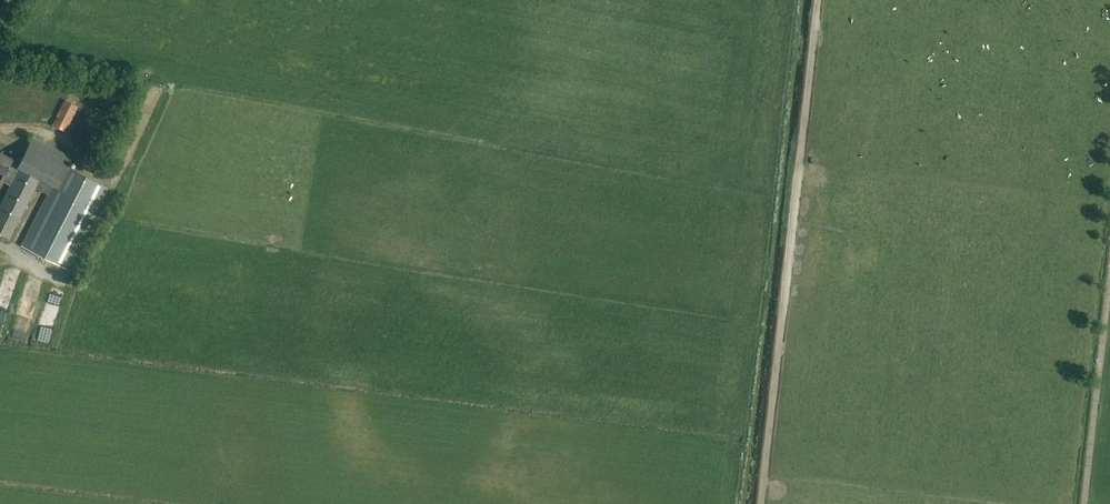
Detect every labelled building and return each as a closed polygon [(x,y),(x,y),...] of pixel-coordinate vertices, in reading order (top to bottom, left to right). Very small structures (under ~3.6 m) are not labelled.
[(66,132),(79,106),(65,100),(52,125),(66,132)] [(99,148),(112,123),(86,111),(74,136),(99,148)] [(74,158),(33,137),(19,166),(11,162),(13,160),(0,153),(0,173),(4,175),(1,181),(12,186),(0,210),(0,234),(11,240),(37,189),(47,194),(21,246),(68,270),(109,188),(69,167),(74,158)] [(32,339),(42,306),(29,303),(22,325),(25,326),(23,334),(20,333),(19,335),(32,339)] [(15,306),(3,306),(4,317),(15,317),(15,306)] [(10,321),(3,319),(0,328),(0,334),(6,336),(10,321)] [(55,342),(59,330),(47,326),(43,338),(55,342)]
